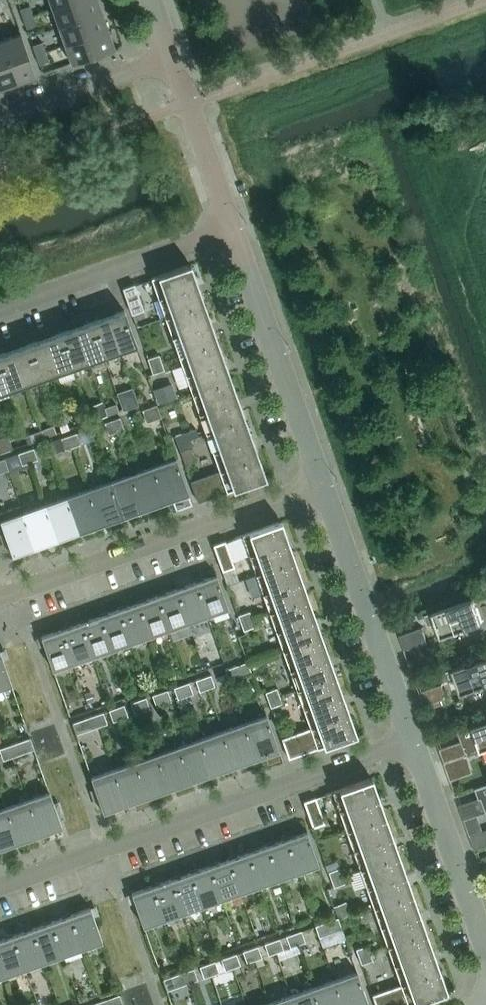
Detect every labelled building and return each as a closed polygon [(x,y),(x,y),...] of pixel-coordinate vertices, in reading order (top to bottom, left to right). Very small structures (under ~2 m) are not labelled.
[(52,8),(76,0),(49,0),(52,8)] [(97,0),(76,0),(52,8),(59,26),(101,11),(97,0)] [(23,19),(32,16),(28,6),(19,10),(23,19)] [(108,29),(101,11),(59,26),(65,45),(108,29)] [(35,25),(32,16),(23,19),(26,28),(35,25)] [(65,45),(72,63),(114,48),(108,29),(65,45)] [(21,33),(2,40),(17,82),(36,76),(21,33)] [(0,40),(0,88),(17,82),(2,40),(0,40)] [(35,55),(45,51),(42,42),(32,46),(35,55)] [(45,51),(35,55),(38,64),(48,60),(45,51)] [(227,491),(266,477),(191,264),(144,280),(150,298),(158,296),(220,471),(227,491)] [(135,284),(123,288),(129,305),(130,307),(132,313),(144,309),(135,284)] [(124,309),(107,315),(119,349),(136,343),(124,309)] [(107,315),(92,321),(104,355),(119,349),(107,315)] [(92,321),(76,326),(88,360),(104,355),(92,321)] [(76,326),(60,332),(72,366),(88,360),(76,326)] [(60,332),(44,338),(56,372),(72,366),(60,332)] [(44,338),(28,343),(40,377),(56,372),(44,338)] [(28,343),(12,349),(24,383),(40,377),(28,343)] [(0,353),(0,365),(8,388),(24,383),(12,349),(0,353)] [(149,359),(152,367),(163,363),(160,355),(149,359)] [(165,370),(163,363),(152,367),(154,374),(165,370)] [(8,388),(0,365),(0,391),(8,388)] [(173,383),(153,389),(158,403),(177,397),(173,383)] [(108,416),(103,402),(90,406),(95,420),(108,416)] [(117,404),(105,408),(108,415),(119,412),(117,404)] [(83,412),(75,415),(78,425),(87,422),(83,412)] [(66,416),(57,419),(62,432),(70,429),(66,416)] [(125,429),(121,418),(114,420),(117,432),(125,429)] [(117,432),(114,420),(106,423),(110,434),(117,432)] [(57,433),(54,426),(42,430),(45,438),(57,433)] [(200,436),(197,429),(176,436),(179,443),(190,440),(200,436)] [(41,430),(26,436),(29,443),(44,438),(41,430)] [(81,445),(78,434),(70,436),(74,447),(81,445)] [(0,438),(0,453),(13,448),(8,435),(0,438)] [(74,447),(70,436),(63,438),(67,449),(74,447)] [(190,440),(179,443),(182,451),(193,447),(190,440)] [(38,460),(34,449),(27,451),(31,462),(38,460)] [(31,462),(27,451),(20,453),(24,464),(31,462)] [(172,498),(176,509),(192,503),(176,458),(153,466),(165,500),(172,498)] [(143,508),(165,500),(153,466),(131,473),(143,508)] [(198,501),(227,491),(220,471),(191,481),(198,501)] [(131,473),(130,474),(110,481),(122,515),(143,508),(131,473)] [(100,523),(122,515),(110,481),(88,489),(100,523)] [(88,489),(85,490),(66,496),(79,531),(100,523),(88,489)] [(57,538),(79,531),(66,496),(45,504),(57,538)] [(45,504),(40,506),(23,512),(35,546),(57,538),(45,504)] [(35,546),(23,512),(0,520),(5,532),(0,533),(0,537),(5,551),(11,549),(12,554),(35,546)] [(357,734),(281,520),(242,534),(310,727),(317,748),(357,734)] [(228,549),(225,540),(213,544),(216,553),(219,561),(222,570),(234,566),(231,557),(228,549)] [(216,574),(196,581),(208,614),(228,606),(216,574)] [(196,581),(177,588),(188,620),(208,614),(196,581)] [(177,588),(158,595),(169,627),(188,620),(177,588)] [(158,595),(138,601),(150,634),(169,627),(158,595)] [(441,636),(482,622),(473,597),(425,614),(428,624),(436,622),(441,636)] [(138,601),(119,608),(131,641),(150,634),(138,601)] [(111,648),(131,641),(119,608),(100,615),(111,648)] [(253,619),(251,612),(240,616),(242,623),(253,619)] [(111,648),(100,615),(81,622),(92,654),(111,648)] [(256,627),(253,619),(242,623),(245,630),(256,627)] [(92,654),(81,622),(61,629),(73,661),(92,654)] [(399,635),(404,649),(427,641),(422,627),(399,635)] [(73,661),(61,629),(36,638),(39,647),(44,645),(53,668),(73,661)] [(0,650),(0,687),(11,683),(3,659),(8,657),(5,648),(0,650)] [(485,684),(485,656),(445,671),(448,681),(456,678),(461,693),(485,684)] [(252,674),(248,662),(241,665),(245,676),(252,674)] [(245,676),(241,665),(234,667),(238,679),(245,676)] [(238,679),(234,667),(227,669),(230,681),(238,679)] [(215,686),(212,676),(205,678),(208,688),(215,686)] [(208,688),(205,678),(198,680),(201,691),(208,688)] [(194,694),(190,683),(182,685),(186,697),(194,694)] [(419,691),(424,706),(447,698),(442,683),(419,691)] [(186,697),(182,685),(175,688),(179,699),(186,697)] [(280,696),(278,689),(267,693),(270,700),(280,696)] [(172,701),(168,690),(161,693),(164,703),(172,701)] [(91,691),(85,693),(88,702),(94,700),(91,691)] [(164,703),(161,693),(154,695),(157,706),(164,703)] [(283,704),(280,696),(270,700),(273,708),(283,704)] [(150,709),(147,698),(139,700),(143,712),(150,709)] [(143,712),(139,700),(132,703),(135,714),(143,712)] [(129,717),(125,706),(118,708),(122,719),(129,717)] [(122,719),(118,708),(110,711),(114,722),(122,719)] [(108,725),(104,713),(97,715),(101,727),(108,725)] [(243,722),(255,757),(263,754),(267,765),(282,760),(266,714),(243,722)] [(101,727),(97,715),(89,718),(93,730),(101,727)] [(93,730),(89,718),(82,720),(86,732),(93,730)] [(86,732),(82,720),(74,723),(78,735),(86,732)] [(457,730),(457,731),(458,731),(461,740),(439,748),(444,762),(485,747),(485,720),(457,730)] [(233,765),(255,757),(243,722),(221,730),(233,765)] [(282,737),(289,758),(317,748),(310,727),(282,737)] [(221,730),(198,738),(210,773),(233,765),(221,730)] [(198,738),(176,746),(188,781),(210,773),(198,738)] [(34,750),(30,739),(23,742),(27,753),(34,750)] [(27,753),(23,742),(16,744),(20,755),(27,753)] [(20,755),(16,744),(8,747),(12,758),(20,755)] [(153,754),(166,789),(188,781),(176,746),(153,754)] [(12,758),(8,747),(1,749),(5,760),(12,758)] [(131,762),(143,796),(166,789),(153,754),(131,762)] [(109,770),(121,804),(143,796),(131,762),(109,770)] [(95,788),(90,790),(96,808),(101,806),(103,811),(121,804),(109,770),(91,776),(95,788)] [(333,791),(401,984),(408,1004),(447,990),(372,777),(333,791)] [(485,784),(479,786),(483,796),(462,804),(467,818),(485,811),(485,783),(485,784)] [(49,791),(27,799),(39,833),(62,825),(60,820),(65,818),(59,801),(54,803),(49,791)] [(319,805),(316,797),(304,801),(307,810),(310,818),(313,827),(325,823),(322,814),(319,805)] [(27,799),(5,807),(17,841),(39,833),(27,799)] [(0,808),(0,847),(17,841),(5,807),(0,808)] [(307,830),(287,837),(299,870),(318,863),(307,830)] [(287,837),(268,844),(279,877),(299,870),(287,837)] [(268,844),(248,851),(260,884),(279,877),(268,844)] [(240,891),(260,884),(248,851),(229,858),(240,891)] [(229,858),(210,865),(221,897),(240,891),(229,858)] [(210,865),(190,872),(202,904),(221,897),(210,865)] [(333,880),(344,876),(341,869),(330,873),(333,880)] [(190,872),(171,879),(182,911),(202,904),(190,872)] [(344,876),(333,880),(336,888),(347,884),(344,876)] [(171,879),(151,886),(163,918),(182,911),(171,879)] [(143,925),(163,918),(151,886),(132,892),(143,925)] [(346,902),(334,906),(338,918),(339,918),(350,914),(346,902)] [(90,907),(71,914),(82,946),(102,939),(90,907)] [(71,914),(51,921),(63,953),(82,946),(71,914)] [(339,918),(338,918),(331,921),(334,932),(342,929),(339,918)] [(51,921),(32,928),(44,960),(63,953),(51,921)] [(334,932),(331,921),(323,923),(327,934),(334,932)] [(327,934),(323,923),(316,926),(319,937),(327,934)] [(32,928),(13,935),(24,967),(44,960),(32,928)] [(294,933),(298,945),(306,942),(302,931),(294,933)] [(298,945),(294,933),(286,936),(290,947),(298,945)] [(0,939),(0,960),(5,974),(24,967),(13,935),(0,939)] [(272,941),(276,953),(284,950),(280,939),(272,941)] [(269,955),(276,953),(272,941),(265,944),(269,955)] [(357,950),(360,957),(372,953),(369,945),(357,950)] [(251,949),(254,960),(262,957),(258,946),(251,949)] [(254,960),(251,949),(243,952),(247,963),(254,960)] [(360,957),(363,965),(374,960),(372,953),(360,957)] [(229,957),(233,968),(241,965),(237,954),(229,957)] [(226,971),(233,968),(229,957),(222,959),(226,971)] [(219,973),(215,961),(207,964),(211,975),(219,973)] [(204,978),(211,975),(207,964),(200,967),(204,978)] [(191,983),(199,981),(195,970),(187,972),(191,983)] [(334,979),(343,1004),(369,1004),(357,971),(334,979)] [(191,983),(187,972),(180,975),(184,986),(191,983)] [(184,986),(180,975),(173,977),(176,988),(184,986)] [(176,988),(173,977),(165,980),(169,991),(176,988)] [(311,987),(318,1004),(343,1004),(334,979),(311,987)] [(376,1004),(406,1004),(408,1004),(401,984),(372,994),(376,1004)] [(289,995),(292,1004),(318,1004),(311,987),(289,995)] [(119,994),(111,997),(114,1004),(122,1004),(119,994)] [(266,1003),(267,1004),(292,1004),(289,995),(266,1003)] [(111,997),(104,999),(106,1004),(114,1004),(111,997)]
